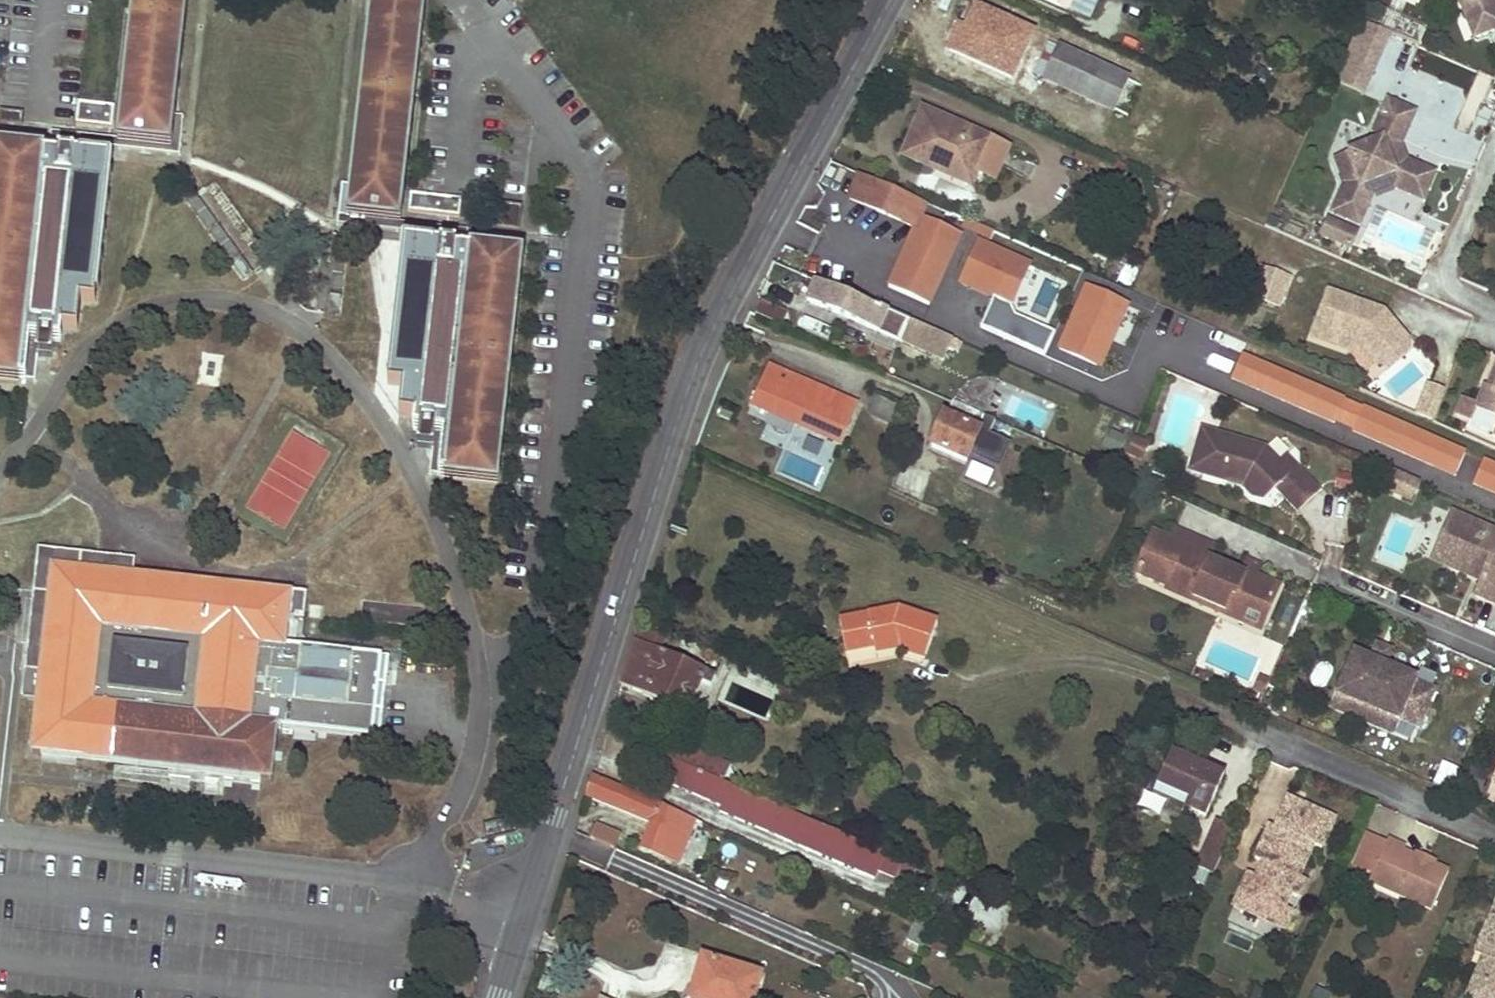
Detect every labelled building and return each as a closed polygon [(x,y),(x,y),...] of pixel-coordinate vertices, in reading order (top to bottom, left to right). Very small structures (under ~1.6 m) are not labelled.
[(117,140),(169,146),(186,0),(133,0),(132,10),(117,140)] [(346,216),(399,221),(414,91),(424,0),(371,0),(346,216)] [(1066,9),(1070,0),(1046,0),(1066,9)] [(1494,0),(1458,0),(1473,39),(1494,30),(1494,1),(1494,0)] [(1011,80),(1031,35),(975,10),(964,32),(959,30),(949,52),(1011,80)] [(1418,42),(1425,25),(1407,17),(1399,34),(1418,42)] [(1356,30),(1344,58),(1373,71),(1390,34),(1360,21),(1356,30)] [(1127,79),(1058,48),(1044,79),(1113,111),(1127,79)] [(1344,58),(1333,81),(1363,95),(1373,71),(1344,58)] [(1141,85),(1127,79),(1113,111),(1109,120),(1123,126),(1141,85)] [(114,104),(79,99),(77,118),(111,123),(114,104)] [(1415,114),(1387,102),(1373,135),(1380,138),(1383,141),(1335,159),(1345,186),(1336,206),(1358,216),(1367,197),(1363,188),(1395,176),(1399,185),(1413,191),(1423,169),(1407,161),(1403,163),(1396,149),(1400,147),(1415,114)] [(922,109),(910,138),(996,176),(1009,148),(922,109)] [(910,138),(902,156),(937,171),(943,159),(976,174),(994,182),(996,176),(910,138)] [(111,158),(44,150),(0,144),(0,382),(36,383),(36,361),(52,362),(53,345),(63,346),(63,333),(79,334),(81,305),(95,305),(111,158)] [(943,159),(937,171),(971,186),(976,174),(943,159)] [(1437,175),(1423,169),(1413,191),(1399,185),(1397,190),(1424,202),(1437,175)] [(920,217),(924,208),(858,177),(848,199),(915,229),(920,217)] [(460,197),(410,191),(408,206),(458,213),(460,197)] [(199,194),(188,202),(244,281),(255,273),(199,194)] [(1358,216),(1336,206),(1332,214),(1360,226),(1372,199),(1367,197),(1358,216)] [(1380,203),(1364,240),(1423,265),(1438,228),(1380,203)] [(962,234),(920,217),(915,229),(886,287),(931,305),(962,234)] [(995,232),(965,219),(962,229),(979,237),(958,285),(992,301),(1012,309),(1033,264),(989,244),(995,232)] [(1326,220),(1320,235),(1350,248),(1356,233),(1326,220)] [(498,489),(522,251),(496,248),(471,245),(470,249),(457,248),(457,247),(404,241),(389,385),(403,386),(400,416),(415,418),(413,434),(419,435),(418,449),(430,450),(429,476),(437,477),(437,480),(442,480),(441,485),(498,489)] [(1281,302),(1289,279),(1261,269),(1253,292),(1281,302)] [(806,301),(897,340),(905,321),(910,324),(902,342),(937,357),(945,337),(880,309),(880,310),(815,282),(806,301)] [(1130,304),(1085,284),(1056,349),(1103,370),(1130,304)] [(1387,327),(1381,320),(1383,313),(1328,292),(1311,338),(1348,351),(1356,344),(1376,367),(1407,341),(1395,326),(1387,327)] [(1046,356),(1056,332),(1016,316),(1012,309),(992,301),(981,326),(1046,356)] [(760,302),(754,313),(781,326),(787,314),(760,302)] [(1407,353),(1407,341),(1376,367),(1389,368),(1407,353)] [(1345,400),(1346,398),(1243,354),(1232,381),(1334,425),(1335,422),(1353,431),(1352,432),(1455,477),(1467,451),(1365,407),(1364,408),(1345,400)] [(1494,390),(1494,365),(1483,391),(1492,395),(1494,390)] [(834,405),(837,397),(769,367),(752,406),(840,444),(853,413),(834,405)] [(1432,422),(1444,392),(1427,386),(1416,415),(1432,422)] [(1483,391),(1477,406),(1462,399),(1454,416),(1470,423),(1466,430),(1492,441),(1494,434),(1494,420),(1484,416),(1492,395),(1483,391)] [(1484,416),(1494,420),(1494,396),(1492,395),(1484,416)] [(856,405),(837,397),(834,405),(853,413),(856,405)] [(966,461),(986,415),(953,401),(947,415),(944,414),(931,446),(966,461)] [(984,429),(966,477),(990,486),(1008,438),(984,429)] [(1209,432),(1193,472),(1243,494),(1254,507),(1264,510),(1277,501),(1295,525),(1319,507),(1290,468),(1283,474),(1273,459),(1262,467),(1255,464),(1260,454),(1209,432)] [(1132,437),(1125,453),(1140,459),(1147,443),(1132,437)] [(1485,460),(1473,485),(1494,495),(1494,464),(1485,460)] [(1441,540),(1460,549),(1452,568),(1468,575),(1475,562),(1487,567),(1482,581),(1475,596),(1494,604),(1494,533),(1452,514),(1441,540)] [(957,540),(967,545),(975,526),(965,522),(957,540)] [(1176,530),(1172,539),(1211,556),(1215,547),(1176,530)] [(1172,539),(1154,531),(1135,572),(1168,586),(1170,582),(1193,592),(1190,599),(1224,615),(1232,596),(1268,612),(1279,586),(1256,576),(1243,570),(1211,556),(1172,539)] [(1441,540),(1432,560),(1452,568),(1460,549),(1441,540)] [(1246,561),(1243,570),(1256,576),(1260,567),(1246,561)] [(1475,562),(1468,575),(1482,581),(1487,567),(1475,562)] [(133,574),(49,565),(40,643),(126,651),(133,574)] [(291,591),(133,574),(126,651),(123,682),(115,767),(182,774),(273,783),(278,731),(381,743),(388,655),(286,644),(291,591)] [(1193,592),(1170,582),(1168,586),(1166,589),(1190,599),(1193,592)] [(292,587),(290,618),(303,618),(305,588),(292,587)] [(1260,630),(1268,612),(1232,596),(1224,615),(1260,630)] [(425,606),(363,600),(361,621),(423,627),(425,606)] [(936,622),(898,609),(839,620),(845,653),(874,647),(898,643),(899,649),(899,651),(924,659),(936,622)] [(665,637),(639,626),(621,685),(686,713),(693,699),(700,682),(710,686),(714,676),(686,664),(688,658),(683,656),(680,661),(659,651),(665,637)] [(126,651),(40,643),(37,673),(123,682),(126,651)] [(898,643),(874,647),(875,653),(899,649),(898,643)] [(1376,645),(1370,659),(1386,666),(1392,652),(1376,645)] [(1370,659),(1355,653),(1338,695),(1399,721),(1399,720),(1420,728),(1435,690),(1415,682),(1416,679),(1386,666),(1370,659)] [(123,682),(37,673),(27,757),(115,767),(123,682)] [(700,682),(693,699),(703,703),(710,686),(700,682)] [(1399,721),(1338,695),(1332,708),(1393,734),(1399,721)] [(674,742),(667,759),(668,759),(723,783),(730,766),(674,742)] [(1191,761),(1170,752),(1156,784),(1188,798),(1184,807),(1205,817),(1223,775),(1191,761)] [(1194,756),(1191,761),(1223,775),(1225,770),(1194,756)] [(723,783),(668,759),(660,779),(722,806),(720,811),(873,878),(877,870),(907,885),(915,867),(732,789),(733,787),(723,783)] [(1442,761),(1434,782),(1450,788),(1458,767),(1442,761)] [(651,851),(678,863),(694,820),(669,808),(668,809),(631,793),(592,777),(586,797),(651,824),(661,828),(651,851)] [(1188,798),(1156,784),(1152,793),(1184,807),(1188,798)] [(1301,806),(1288,799),(1275,827),(1289,834),(1301,806)] [(1334,820),(1301,806),(1289,834),(1270,825),(1254,859),(1261,862),(1267,865),(1261,879),(1254,876),(1248,873),(1233,907),(1268,922),(1276,905),(1285,910),(1291,896),(1299,899),(1307,881),(1299,878),(1313,846),(1321,850),(1334,820)] [(1211,846),(1223,851),(1233,828),(1222,823),(1211,846)] [(620,836),(596,824),(590,838),(614,849),(620,836)] [(651,824),(642,847),(651,851),(661,828),(651,824)] [(1388,841),(1369,883),(1430,911),(1448,873),(1403,852),(1404,848),(1388,841)] [(1201,869),(1212,874),(1223,851),(1211,846),(1201,869)] [(1267,865),(1261,862),(1254,876),(1261,879),(1267,865)] [(1276,905),(1268,922),(1285,930),(1299,899),(1291,896),(1285,910),(1276,905)] [(1474,953),(1483,957),(1466,997),(1468,997),(1494,997),(1494,905),(1474,953)] [(1234,908),(1229,918),(1259,933),(1265,923),(1234,908)] [(918,917),(906,941),(921,948),(932,924),(918,917)] [(702,958),(690,997),(753,997),(760,976),(702,958)]
